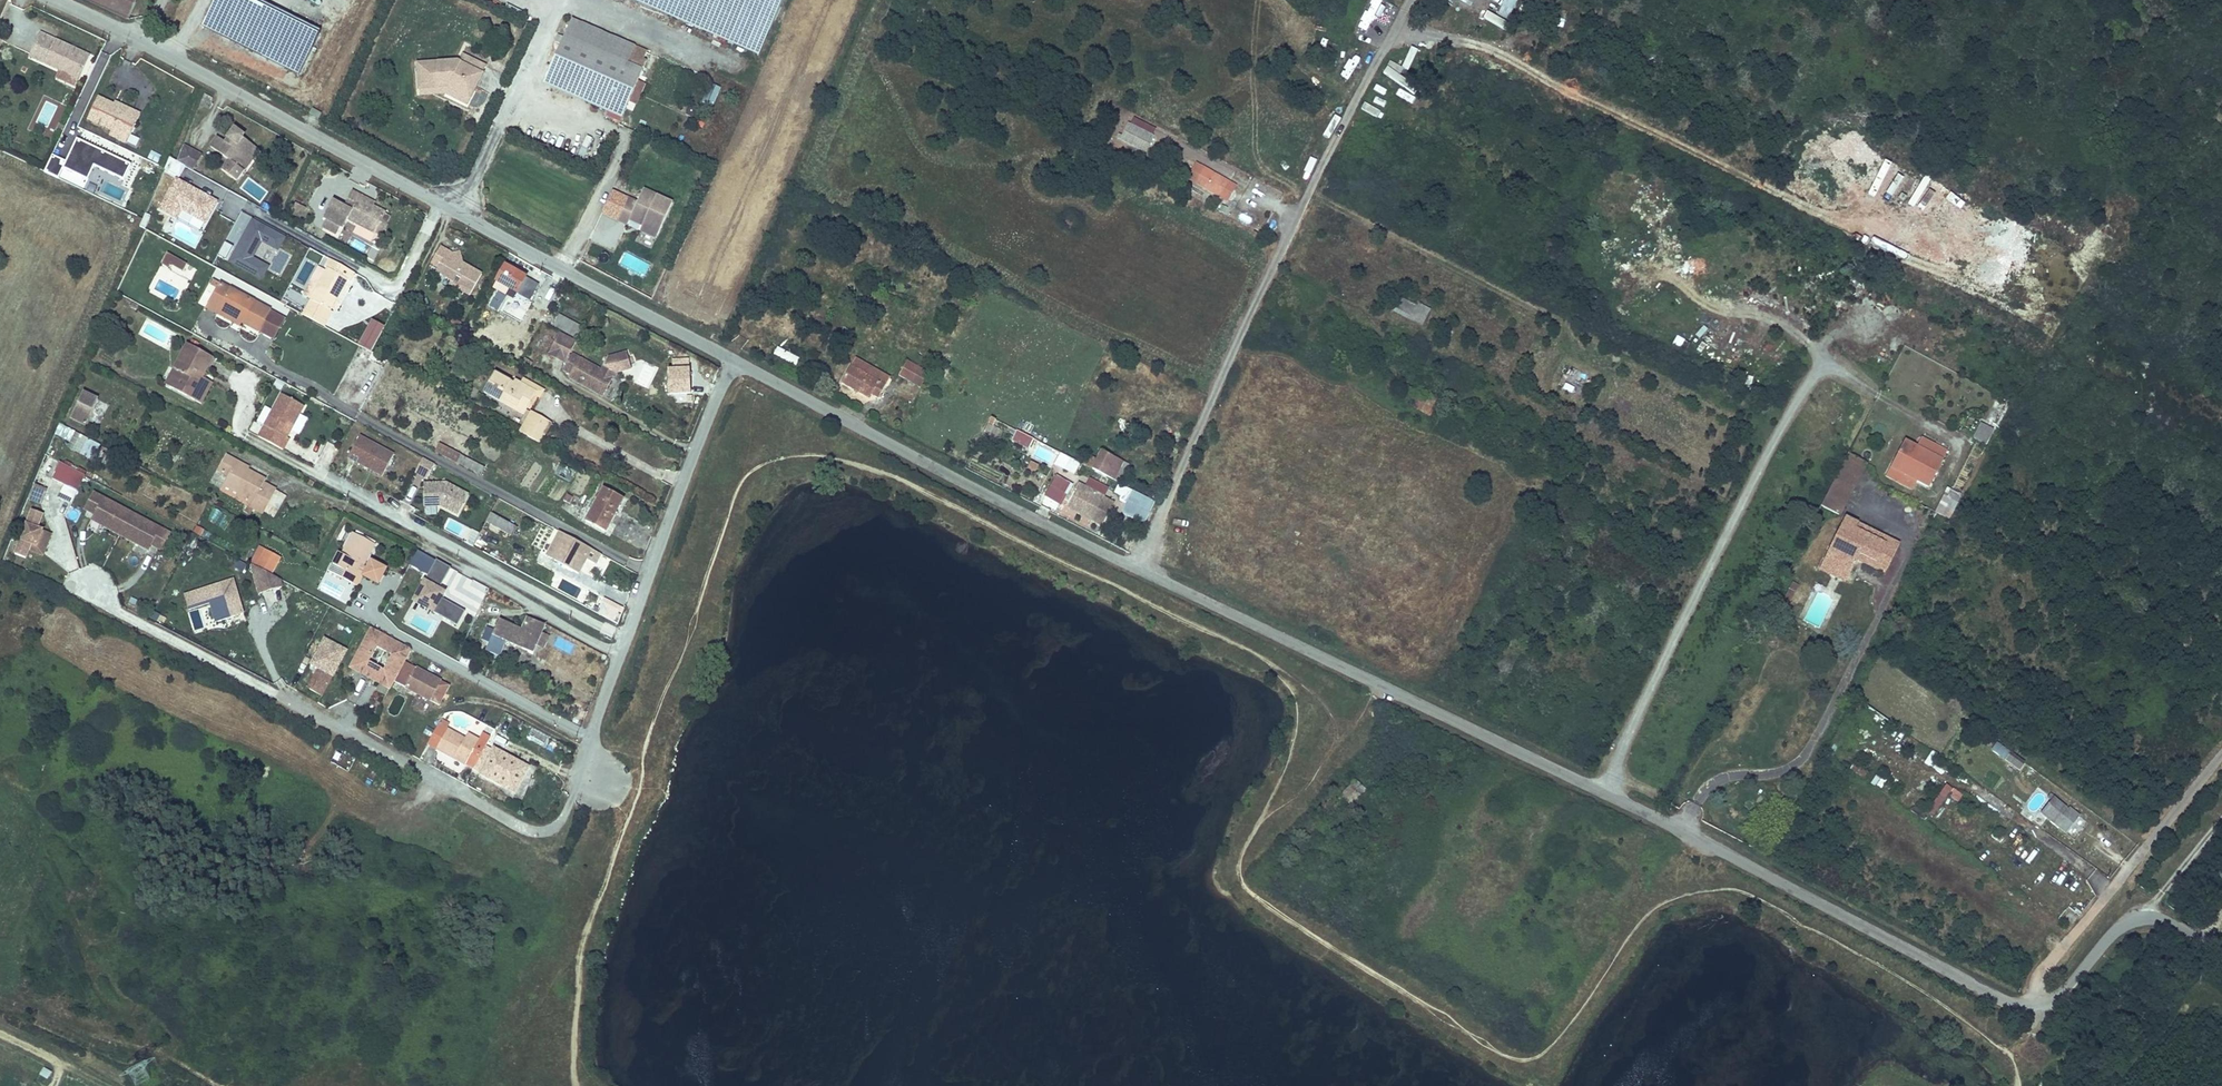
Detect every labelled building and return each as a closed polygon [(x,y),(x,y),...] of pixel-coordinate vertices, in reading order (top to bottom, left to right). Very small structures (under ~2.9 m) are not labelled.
[(127,19),(136,0),(90,0),(127,19)] [(244,0),(218,0),(204,27),(303,78),(323,40),(244,0)] [(658,0),(635,0),(760,53),(764,45),(658,0)] [(764,45),(783,0),(658,0),(764,45)] [(1508,21),(1517,1),(1514,0),(1503,0),(1496,15),(1508,21)] [(1454,13),(1451,20),(1476,31),(1479,24),(1454,13)] [(574,19),(567,36),(629,63),(633,54),(636,47),(574,19)] [(41,33),(30,56),(59,69),(79,78),(89,55),(41,33)] [(629,63),(567,36),(566,37),(560,35),(557,41),(563,44),(548,78),(610,105),(606,114),(622,121),(630,102),(639,83),(648,62),(633,54),(629,63)] [(464,53),(460,61),(484,73),(488,65),(464,53)] [(1400,66),(1412,69),(1414,60),(1403,57),(1400,66)] [(460,61),(459,60),(420,63),(421,87),(448,86),(460,91),(457,97),(469,103),(484,73),(460,61)] [(75,87),(79,78),(59,69),(55,78),(75,87)] [(1392,98),(1400,95),(1391,75),(1383,78),(1392,98)] [(636,105),(644,86),(639,83),(630,102),(636,105)] [(711,109),(720,88),(710,84),(701,105),(711,109)] [(460,91),(448,86),(421,87),(421,94),(449,92),(457,97),(460,91)] [(99,95),(88,117),(111,127),(120,132),(122,128),(131,132),(141,111),(132,107),(131,110),(114,102),(99,95)] [(131,110),(132,107),(116,100),(114,102),(131,110)] [(311,109),(308,118),(318,122),(322,113),(311,109)] [(1134,120),(1131,126),(1152,136),(1155,130),(1134,120)] [(1131,126),(1128,124),(1119,142),(1146,154),(1154,137),(1152,136),(1131,126)] [(229,141),(226,138),(220,132),(211,142),(227,159),(219,166),(233,180),(242,171),(237,166),(255,148),(244,137),(246,134),(239,126),(230,135),(232,138),(229,141)] [(131,132),(122,128),(120,132),(111,127),(109,131),(128,140),(131,132)] [(585,158),(590,138),(584,136),(579,157),(585,158)] [(133,166),(80,140),(74,154),(98,166),(127,180),(133,166)] [(255,148),(237,166),(242,171),(260,153),(255,148)] [(184,149),(177,162),(193,171),(200,158),(184,149)] [(150,151),(147,159),(159,163),(162,155),(150,151)] [(98,166),(74,154),(68,165),(66,170),(90,182),(98,166)] [(51,162),(66,170),(68,165),(53,157),(51,162)] [(66,170),(51,162),(47,171),(62,178),(66,170)] [(1188,179),(1228,201),(1236,186),(1196,164),(1188,179)] [(219,203),(177,180),(165,202),(183,212),(208,225),(219,203)] [(645,222),(644,225),(659,233),(673,203),(644,189),(638,202),(629,198),(619,220),(629,224),(631,219),(633,216),(645,222)] [(343,210),(332,204),(323,221),(343,232),(348,222),(358,228),(374,236),(384,217),(384,216),(358,203),(360,198),(352,194),(343,210)] [(183,212),(165,202),(161,210),(179,220),(183,212)] [(645,222),(633,216),(631,219),(644,225),(645,222)] [(390,220),(384,217),(374,236),(380,239),(390,220)] [(251,221),(230,263),(263,279),(273,260),(264,255),(269,246),(277,250),(283,237),(251,221)] [(657,238),(659,233),(644,225),(641,230),(657,238)] [(482,275),(463,264),(461,259),(456,260),(447,255),(448,253),(440,248),(432,264),(439,268),(437,272),(454,282),(452,285),(470,296),(482,275)] [(167,254),(164,260),(171,264),(184,271),(187,264),(167,254)] [(318,286),(310,300),(330,311),(346,279),(350,281),(354,273),(329,259),(325,267),(327,269),(318,286)] [(505,266),(492,288),(496,290),(504,295),(506,295),(509,289),(529,301),(539,285),(505,266)] [(207,308),(218,314),(220,310),(243,322),(259,331),(270,311),(220,284),(207,308)] [(307,298),(310,300),(318,286),(314,284),(307,298)] [(504,295),(496,290),(488,305),(496,309),(504,295)] [(1432,311),(1395,295),(1388,313),(1424,329),(1432,311)] [(310,300),(302,315),(325,327),(333,313),(330,311),(310,300)] [(220,310),(218,314),(241,326),(243,322),(220,310)] [(286,320),(270,311),(259,331),(274,340),(286,320)] [(349,321),(333,313),(325,327),(341,336),(349,321)] [(558,316),(553,325),(575,337),(580,327),(558,316)] [(383,328),(373,322),(360,346),(370,351),(383,328)] [(564,363),(575,342),(559,333),(547,354),(564,363)] [(1680,348),(1684,340),(1677,336),(1673,345),(1680,348)] [(178,371),(170,387),(196,401),(207,380),(202,377),(212,358),(188,345),(175,369),(178,371)] [(1844,355),(1857,359),(1860,350),(1847,346),(1844,355)] [(776,347),(772,355),(795,367),(800,359),(776,347)] [(571,354),(562,370),(570,374),(568,378),(601,397),(615,373),(630,369),(625,353),(607,358),(600,370),(571,354)] [(854,358),(850,365),(869,376),(873,368),(854,358)] [(907,362),(901,371),(899,375),(912,382),(914,378),(920,369),(907,362)] [(869,376),(850,365),(841,383),(869,399),(871,395),(878,399),(890,378),(873,368),(869,376)] [(175,369),(166,384),(170,387),(178,371),(175,369)] [(484,392),(500,401),(502,397),(517,406),(515,410),(524,415),(536,392),(515,381),(513,384),(494,373),(484,392)] [(1387,377),(1381,389),(1387,392),(1393,380),(1387,377)] [(207,380),(196,401),(202,404),(213,383),(207,380)] [(1421,392),(1413,408),(1428,416),(1437,400),(1421,392)] [(99,400),(83,393),(71,417),(86,425),(99,400)] [(308,410),(282,395),(258,435),(284,450),(308,410)] [(502,397),(500,401),(515,410),(517,406),(502,397)] [(540,444),(550,424),(531,414),(520,433),(540,444)] [(997,422),(992,419),(986,432),(991,435),(997,422)] [(1987,446),(1995,430),(1980,423),(1972,439),(1987,446)] [(59,426),(53,437),(69,445),(75,434),(59,426)] [(1037,442),(1018,432),(1013,443),(1032,452),(1037,442)] [(395,456),(361,437),(349,457),(383,476),(395,456)] [(1915,479),(1916,481),(1917,481),(1929,488),(1943,461),(1941,460),(1946,452),(1921,440),(1917,448),(1919,449),(1912,463),(1921,468),(1915,479)] [(1905,441),(1886,478),(1899,484),(1904,475),(1916,481),(1915,479),(1921,468),(1912,463),(1919,449),(1917,448),(1905,441)] [(440,443),(435,452),(480,476),(485,468),(440,443)] [(1101,451),(1092,469),(1121,484),(1130,467),(1101,451)] [(1848,454),(1821,506),(1838,515),(1865,463),(1848,454)] [(85,477),(47,456),(38,472),(77,492),(85,477)] [(218,471),(222,473),(228,476),(223,485),(257,503),(254,509),(262,514),(264,512),(274,492),(275,490),(264,484),(265,480),(248,471),(235,464),(237,462),(226,456),(218,471)] [(237,462),(235,464),(248,471),(249,469),(237,462)] [(432,467),(421,462),(415,476),(426,481),(432,467)] [(559,462),(552,474),(569,484),(576,472),(559,462)] [(222,473),(217,481),(223,485),(228,476),(222,473)] [(1904,475),(1899,484),(1911,491),(1917,481),(1916,481),(1904,475)] [(1090,479),(1086,487),(1104,497),(1108,489),(1090,479)] [(1086,487),(1079,483),(1075,489),(1078,491),(1069,507),(1092,519),(1092,520),(1103,526),(1107,518),(1106,517),(1114,502),(1104,497),(1086,487)] [(469,496),(445,484),(423,485),(425,508),(442,507),(459,516),(469,496)] [(257,503),(223,485),(221,488),(249,503),(244,512),(250,516),(254,509),(257,503)] [(604,489),(586,521),(605,531),(623,499),(604,489)] [(1061,499),(1043,489),(1037,501),(1055,511),(1061,499)] [(1952,512),(1961,495),(1949,489),(1940,505),(1952,512)] [(274,492),(264,512),(274,517),(285,498),(274,492)] [(169,534),(94,494),(86,510),(96,515),(93,520),(105,527),(136,543),(148,550),(151,544),(161,550),(169,534)] [(1154,504),(1133,494),(1122,515),(1144,525),(1154,504)] [(214,509),(208,520),(215,524),(221,513),(214,509)] [(36,546),(42,530),(37,529),(42,514),(31,510),(14,554),(25,558),(30,544),(36,546)] [(490,513),(485,521),(510,535),(514,526),(490,513)] [(1845,518),(1840,527),(1852,534),(1857,524),(1845,518)] [(1840,527),(1823,562),(1848,576),(1857,559),(1861,550),(1867,553),(1866,557),(1888,568),(1899,545),(1883,537),(1881,541),(1867,534),(1869,530),(1857,524),(1852,534),(1840,527)] [(207,532),(197,527),(193,533),(203,538),(207,532)] [(53,535),(42,530),(36,546),(47,551),(53,535)] [(1883,537),(1869,530),(1867,534),(1881,541),(1883,537)] [(561,532),(560,531),(547,555),(579,572),(584,562),(581,560),(588,547),(561,532)] [(339,554),(333,566),(353,576),(359,565),(362,567),(374,545),(353,534),(342,555),(339,554)] [(588,547),(581,560),(584,562),(592,549),(588,547)] [(262,549),(253,566),(259,569),(271,576),(280,558),(262,549)] [(1861,550),(1857,559),(1885,574),(1888,568),(1866,557),(1867,553),(1861,550)] [(465,612),(444,600),(447,595),(438,590),(450,569),(436,560),(418,593),(413,602),(422,607),(457,626),(465,612)] [(1848,576),(1823,562),(1819,569),(1845,583),(1848,576)] [(353,576),(333,566),(331,565),(328,571),(354,585),(364,567),(362,567),(359,565),(353,576)] [(378,588),(385,573),(371,565),(363,580),(378,588)] [(259,569),(256,578),(260,594),(282,589),(279,580),(271,576),(259,569)] [(480,606),(489,588),(467,578),(459,595),(480,606)] [(234,580),(184,596),(189,610),(210,604),(216,623),(245,614),(234,580)] [(1793,581),(1788,589),(1794,593),(1799,585),(1793,581)] [(625,609),(606,599),(599,613),(617,623),(625,609)] [(1781,604),(1776,612),(1783,616),(1787,607),(1781,604)] [(1739,617),(1735,625),(1748,631),(1752,624),(1739,617)] [(489,643),(486,650),(499,657),(506,642),(533,653),(545,626),(527,618),(522,630),(499,620),(494,631),(489,643)] [(489,643),(494,631),(487,627),(481,639),(489,643)] [(389,689),(393,682),(403,662),(410,649),(371,629),(350,668),(389,689)] [(321,698),(331,678),(335,680),(340,671),(349,654),(324,640),(315,658),(308,671),(317,676),(308,692),(321,698)] [(2215,649),(2204,664),(2211,669),(2221,654),(2215,649)] [(403,662),(393,682),(429,701),(440,682),(403,662)] [(469,681),(455,673),(451,682),(464,690),(469,681)] [(438,727),(428,744),(436,748),(446,731),(438,727)] [(446,731),(436,748),(436,750),(465,765),(469,758),(477,762),(485,748),(477,744),(479,741),(467,735),(464,740),(446,730),(446,731)] [(1989,752),(2018,771),(2024,762),(1996,743),(1989,752)] [(485,748),(477,762),(484,766),(480,774),(514,793),(521,780),(518,779),(525,766),(494,749),(492,752),(485,748)] [(1853,764),(1849,771),(1863,779),(1867,772),(1853,764)] [(525,766),(518,779),(521,780),(528,768),(525,766)] [(1875,776),(1871,784),(1881,790),(1886,782),(1875,776)] [(1953,792),(1945,786),(1925,814),(1933,820),(1949,798),(1953,792)] [(1962,798),(1953,792),(1949,798),(1958,804),(1962,798)] [(2051,802),(2042,813),(2064,832),(2078,815),(2069,808),(2067,811),(2054,800),(2056,798),(2050,793),(2046,798),(2051,802)] [(43,1068),(39,1078),(48,1082),(52,1073),(43,1068)] [(17,1079),(7,1076),(4,1085),(6,1085),(14,1085),(17,1079)]
